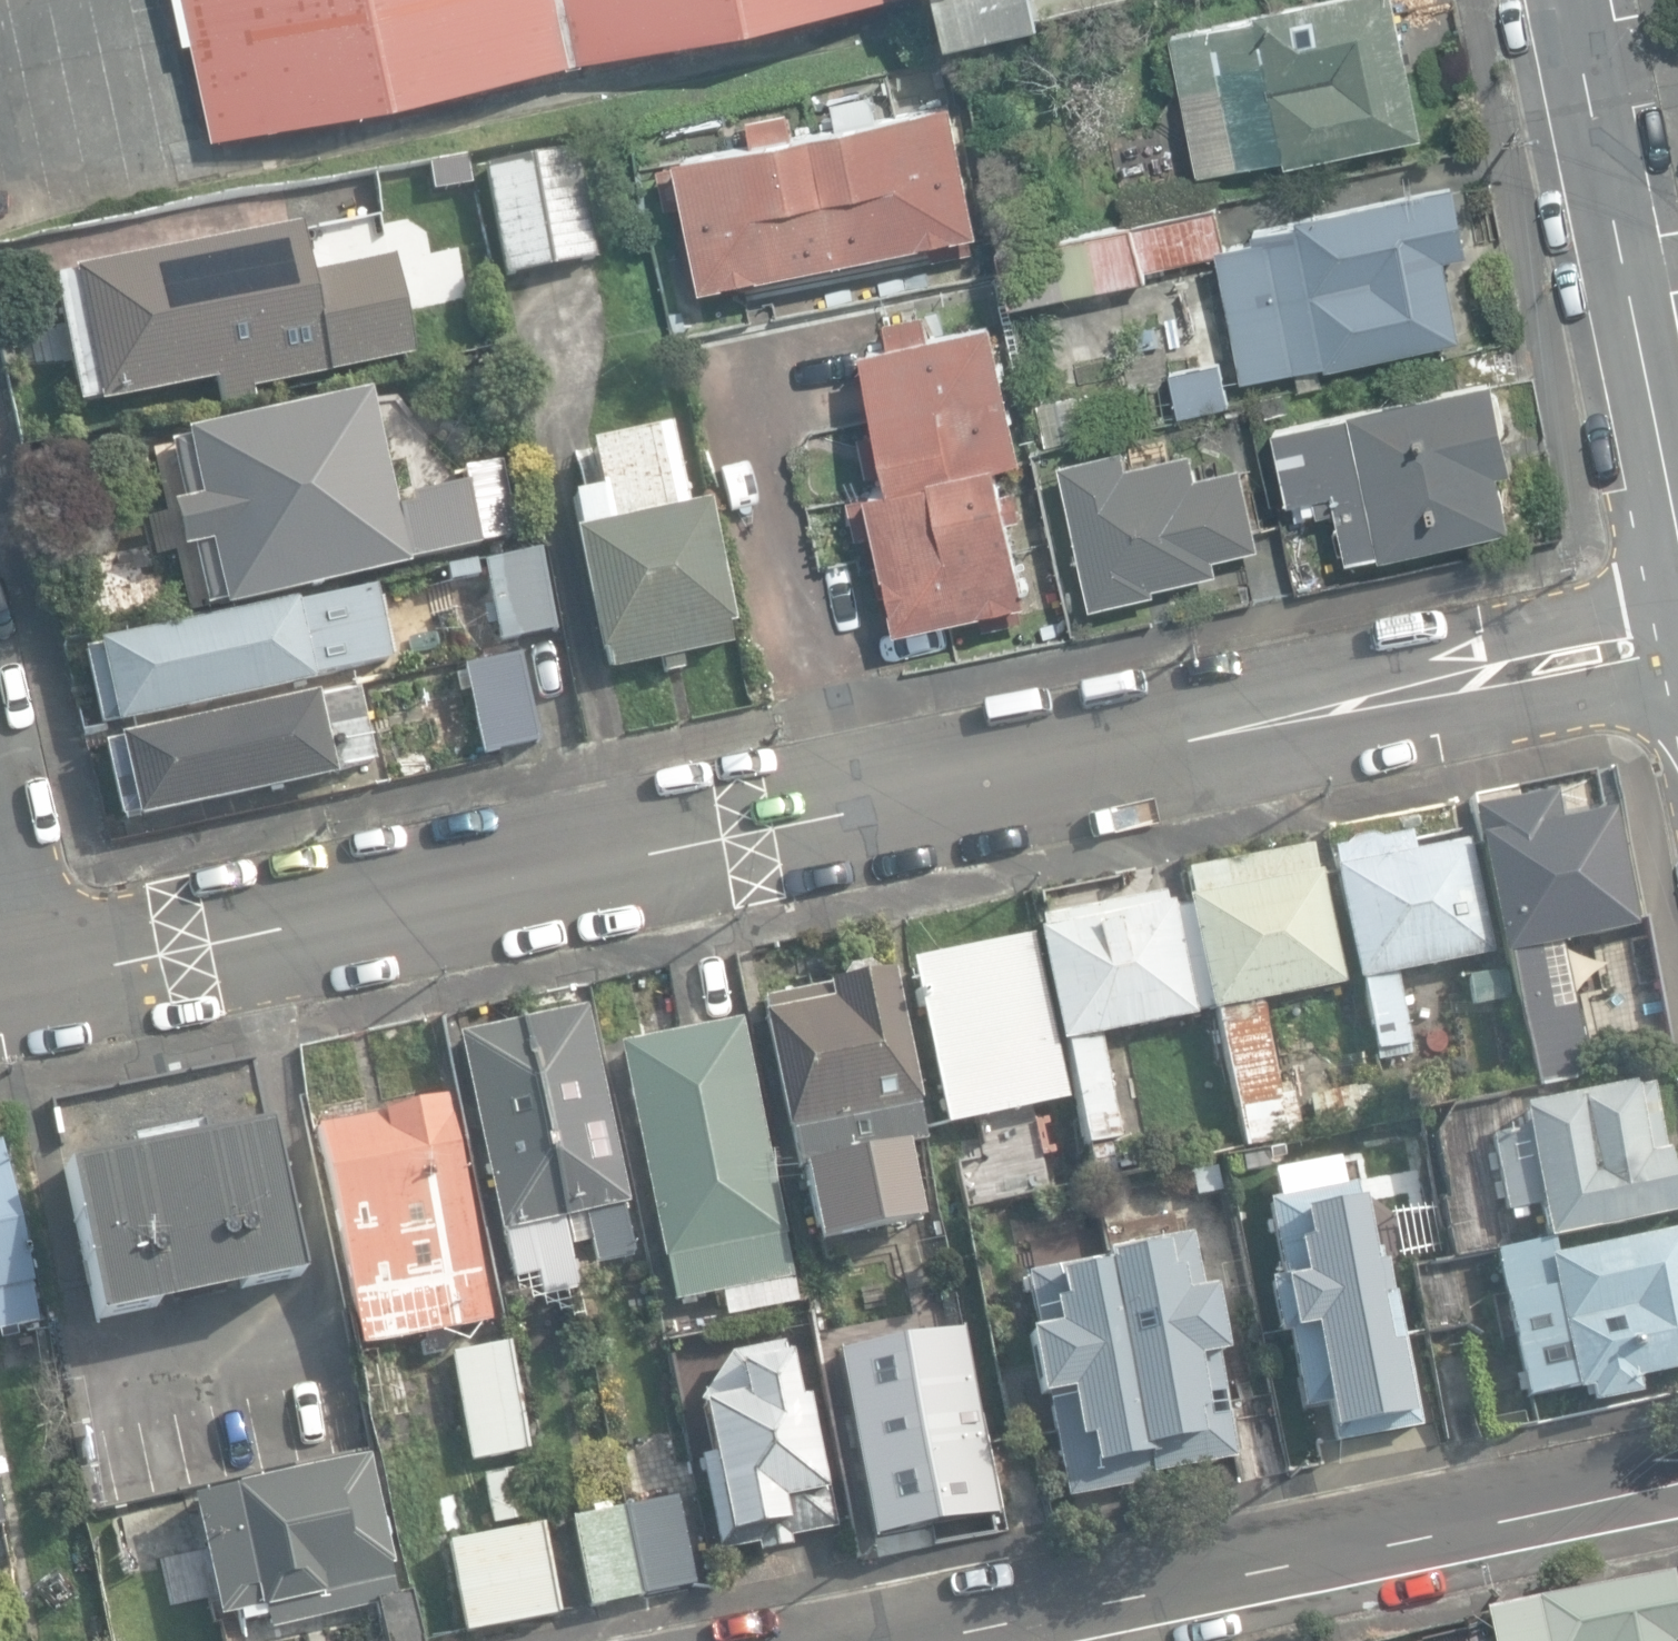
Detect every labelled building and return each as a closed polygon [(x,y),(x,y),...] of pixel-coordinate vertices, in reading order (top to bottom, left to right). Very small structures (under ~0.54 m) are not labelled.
[(218,132),(580,56),(568,0),(182,0),(190,37),(197,36),(218,132)] [(582,55),(841,0),(571,0),(582,55)] [(952,35),(1044,15),(1041,0),(945,0),(952,35)] [(1254,7),(1256,14),(1169,32),(1197,173),(1284,156),(1286,163),(1423,135),(1397,6),(1429,0),(1288,0),(1254,7)] [(839,119),(813,124),(838,257),(929,240),(932,258),(974,250),(971,231),(978,230),(953,98),(877,112),(874,93),(836,100),(839,119)] [(754,137),(677,152),(702,284),(838,257),(813,124),(792,128),(788,110),(750,117),(754,137)] [(485,169),(505,279),(596,262),(575,152),(485,169)] [(1125,189),(1131,219),(1186,208),(1180,178),(1125,189)] [(1297,369),(1300,387),(1324,382),(1320,363),(1328,362),(1329,364),(1463,335),(1446,257),(1470,251),(1454,181),(1299,214),(1301,220),(1255,230),(1257,238),(1225,245),(1225,253),(1246,380),(1297,369)] [(1216,204),(999,247),(1010,304),(1146,277),(1144,266),(1224,249),(1216,204)] [(253,391),(414,358),(393,256),(310,273),(300,227),(58,278),(84,402),(103,398),(105,406),(219,382),(224,407),(255,400),(253,391)] [(1021,457),(993,318),(864,345),(893,483),(998,463),(998,461),(1021,457)] [(1169,370),(1179,416),(1230,404),(1220,359),(1219,359),(1169,370)] [(1337,511),(1347,559),(1381,551),(1382,555),(1510,526),(1498,472),(1511,469),(1491,378),(1274,427),(1290,500),(1302,497),(1306,512),(1319,509),(1321,515),(1337,511)] [(227,602),(228,608),(411,567),(410,562),(477,547),(477,545),(516,536),(500,464),(465,472),(468,483),(392,500),(368,395),(186,436),(171,439),(185,504),(173,506),(183,552),(196,549),(209,606),(227,602)] [(660,660),(663,675),(683,670),(681,658),(730,647),(726,628),(733,626),(706,505),(687,510),(670,431),(592,448),(601,490),(573,496),(581,533),(574,535),(601,653),(605,652),(610,671),(660,660)] [(1059,460),(1091,606),(1153,592),(1152,587),(1217,573),(1213,556),(1257,546),(1239,465),(1196,475),(1190,449),(1126,463),(1122,446),(1059,460)] [(1026,599),(998,463),(893,483),(868,488),(896,625),(1026,599)] [(485,563),(500,642),(557,631),(541,551),(485,563)] [(450,585),(479,579),(476,562),(447,567),(450,585)] [(82,645),(100,728),(114,725),(315,682),(314,677),(391,661),(375,587),(297,603),(297,599),(82,645)] [(462,669),(481,756),(538,743),(519,657),(462,669)] [(123,819),(138,820),(337,776),(336,772),(375,763),(359,689),(319,698),(319,696),(120,740),(106,746),(123,819)] [(1555,823),(1548,794),(1467,812),(1501,958),(1507,956),(1537,1089),(1590,1077),(1560,946),(1635,929),(1608,811),(1555,823)] [(1362,983),(1377,1051),(1411,1044),(1396,975),(1490,954),(1466,844),(1412,856),(1408,836),(1330,853),(1358,982),(1362,983)] [(1215,1013),(1245,1149),(1304,1136),(1294,1094),(1291,1094),(1289,1082),(1281,1084),(1263,1003),(1344,985),(1320,874),(1315,875),(1309,848),(1183,876),(1187,907),(1209,1010),(1215,1013)] [(1163,894),(1040,920),(1043,932),(1037,934),(1060,1045),(1067,1044),(1094,1172),(1117,1167),(1112,1141),(1121,1139),(1100,1038),(1195,1018),(1194,1013),(1209,1010),(1187,907),(1172,911),(1171,906),(1166,907),(1163,894)] [(910,963),(946,1127),(1068,1101),(1031,936),(910,963)] [(793,1130),(816,1247),(919,1226),(903,1147),(924,1142),(917,1104),(921,1103),(894,972),(881,974),(866,966),(846,970),(838,987),(765,1002),(768,1016),(763,1017),(786,1131),(793,1130)] [(1472,1006),(1512,997),(1506,969),(1465,978),(1472,1006)] [(633,1253),(623,1205),(628,1204),(586,1007),(523,1020),(571,1245),(590,1241),(595,1261),(633,1253)] [(743,1015),(617,1043),(674,1305),(722,1294),(726,1316),(790,1302),(786,1281),(800,1278),(743,1015)] [(585,1307),(522,1024),(456,1038),(516,1297),(584,1325),(589,1324),(585,1307)] [(1307,1097),(1313,1132),(1386,1120),(1380,1085),(1307,1097)] [(1548,1240),(1677,1215),(1666,1153),(1658,1154),(1646,1087),(1632,1090),(1631,1087),(1520,1109),(1524,1130),(1493,1135),(1508,1213),(1541,1207),(1548,1240)] [(359,1347),(373,1418),(390,1414),(376,1344),(424,1334),(426,1342),(421,1343),(424,1358),(457,1351),(454,1337),(458,1336),(456,1327),(491,1320),(446,1100),(317,1126),(318,1130),(362,1346),(359,1347)] [(66,1171),(98,1322),(302,1278),(270,1129),(203,1144),(199,1125),(129,1140),(133,1157),(66,1171)] [(43,1322),(25,1244),(1,1140),(0,1140),(0,1332),(43,1322)] [(1325,1406),(1331,1446),(1420,1433),(1399,1301),(1391,1302),(1385,1260),(1372,1262),(1361,1194),(1352,1195),(1346,1161),(1276,1172),(1281,1203),(1269,1205),(1281,1284),(1271,1285),(1279,1340),(1293,1338),(1304,1409),(1325,1406)] [(1214,1163),(1191,1168),(1197,1197),(1220,1192),(1214,1163)] [(1593,1404),(1638,1394),(1635,1380),(1677,1371),(1677,1231),(1555,1260),(1551,1241),(1495,1254),(1528,1397),(1574,1387),(1576,1394),(1590,1390),(1593,1404)] [(1047,1396),(1067,1500),(1159,1482),(1158,1475),(1237,1459),(1217,1353),(1224,1352),(1210,1282),(1202,1284),(1192,1232),(1135,1243),(1137,1251),(1022,1274),(1032,1328),(1024,1330),(1037,1398),(1047,1396)] [(736,1547),(739,1561),(792,1548),(790,1539),(838,1527),(805,1397),(798,1399),(786,1341),(727,1354),(702,1400),(713,1453),(698,1457),(719,1552),(736,1547)] [(451,1353),(471,1461),(529,1450),(509,1342),(451,1353)] [(878,1447),(897,1443),(887,1390),(867,1394),(878,1447)] [(897,1435),(914,1527),(998,1511),(980,1419),(897,1435)] [(387,1640),(423,1640),(408,1583),(393,1587),(388,1567),(396,1565),(369,1456),(299,1474),(298,1470),(254,1481),(255,1484),(191,1500),(220,1619),(239,1614),(241,1623),(266,1617),(270,1632),(378,1606),(387,1640)] [(483,1477),(493,1523),(532,1515),(522,1469),(483,1477)] [(676,1498),(621,1510),(640,1596),(692,1585),(696,1584),(676,1498)] [(590,1607),(640,1596),(621,1510),(571,1522),(590,1607)] [(447,1544),(465,1633),(560,1614),(542,1524),(447,1544)] [(1677,1574),(1497,1612),(1503,1640),(1677,1640),(1677,1575),(1677,1574)]
